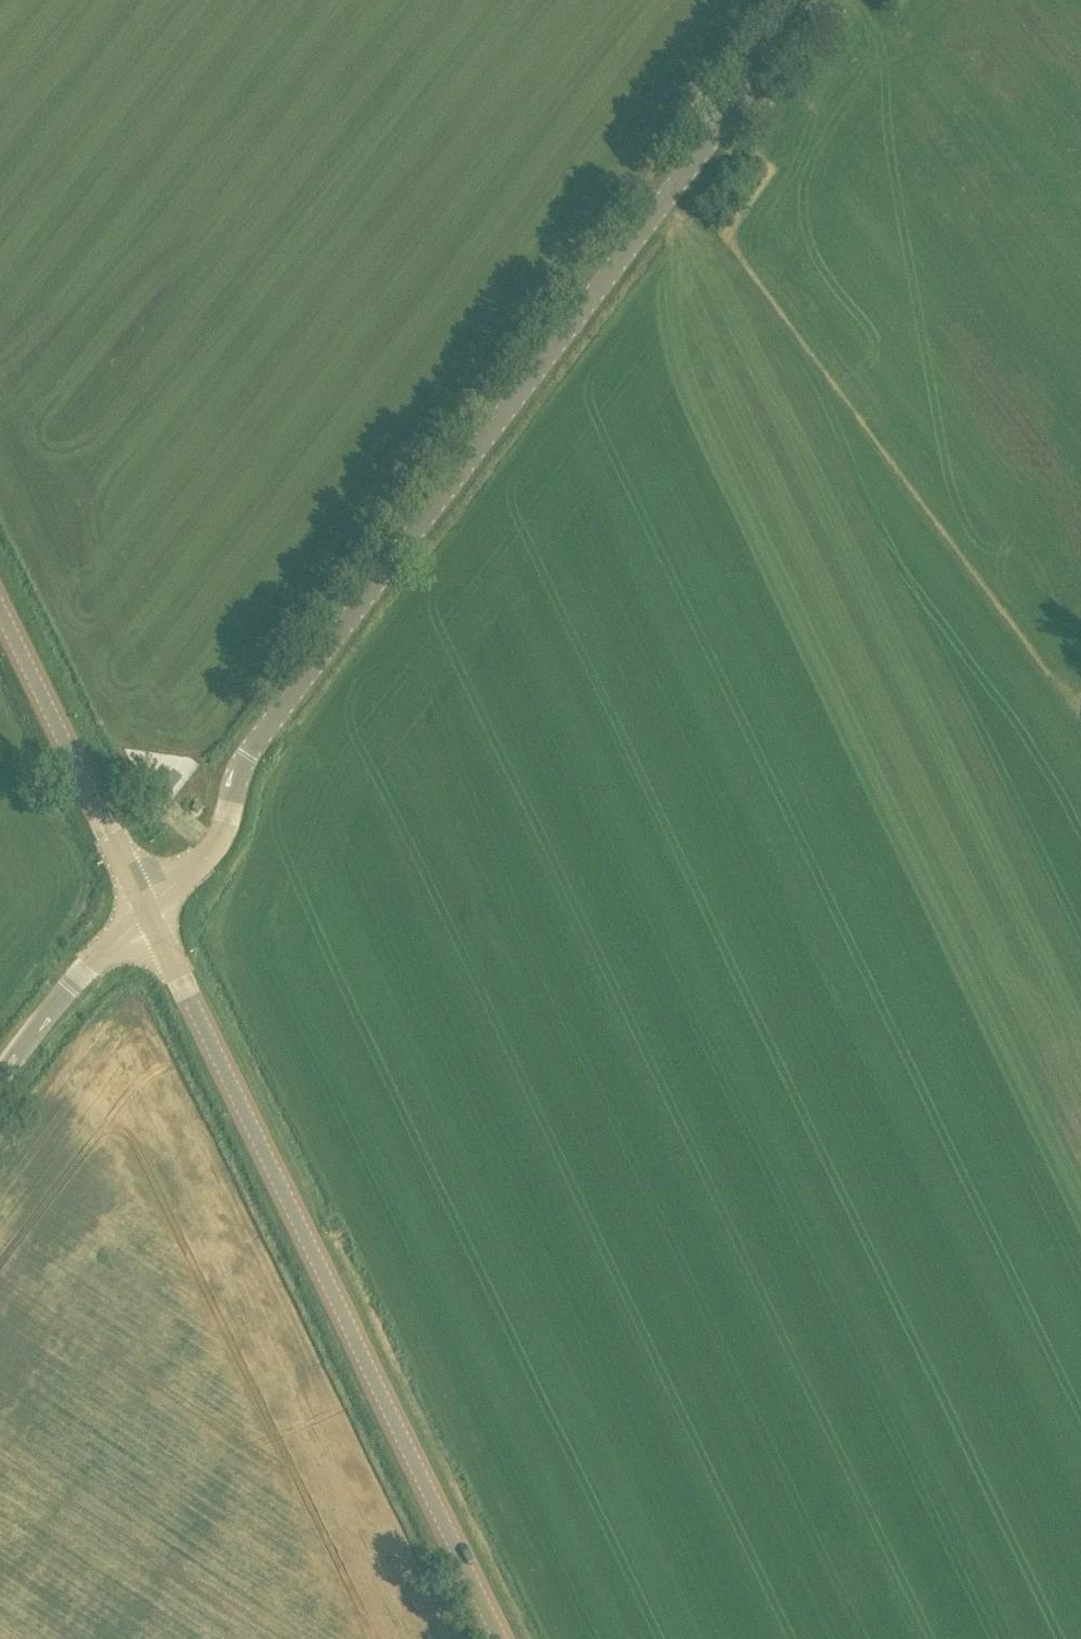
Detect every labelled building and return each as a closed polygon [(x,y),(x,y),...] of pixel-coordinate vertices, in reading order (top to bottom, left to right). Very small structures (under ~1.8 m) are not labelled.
[(197,819),(205,808),(194,800),(186,811),(197,819)]
